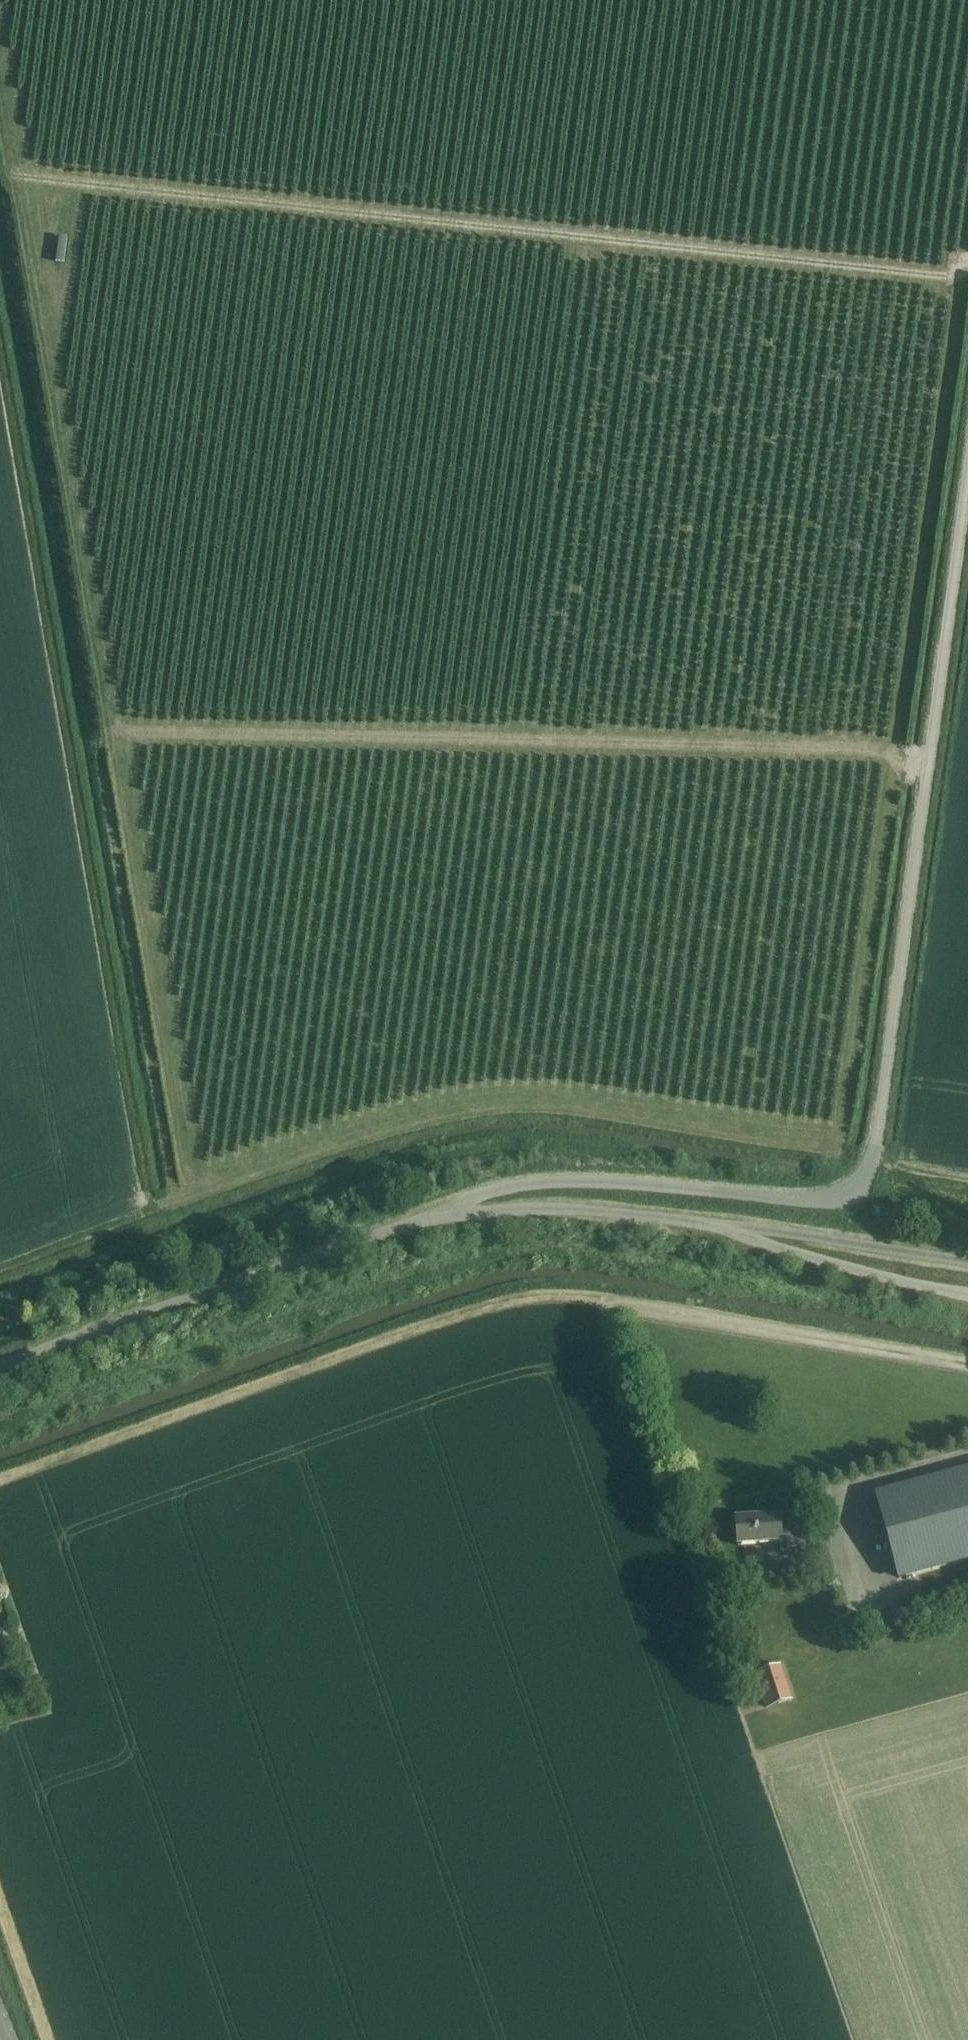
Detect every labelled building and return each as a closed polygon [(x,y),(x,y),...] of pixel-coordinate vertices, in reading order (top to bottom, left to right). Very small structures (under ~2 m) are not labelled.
[(877,1492),(900,1581),(967,1563),(967,1469),(877,1492)] [(804,1553),(803,1547),(802,1527),(781,1528),(780,1518),(736,1521),(738,1546),(781,1543),(782,1555),(804,1553)] [(781,1666),(756,1674),(761,1691),(787,1683),(781,1666)]
